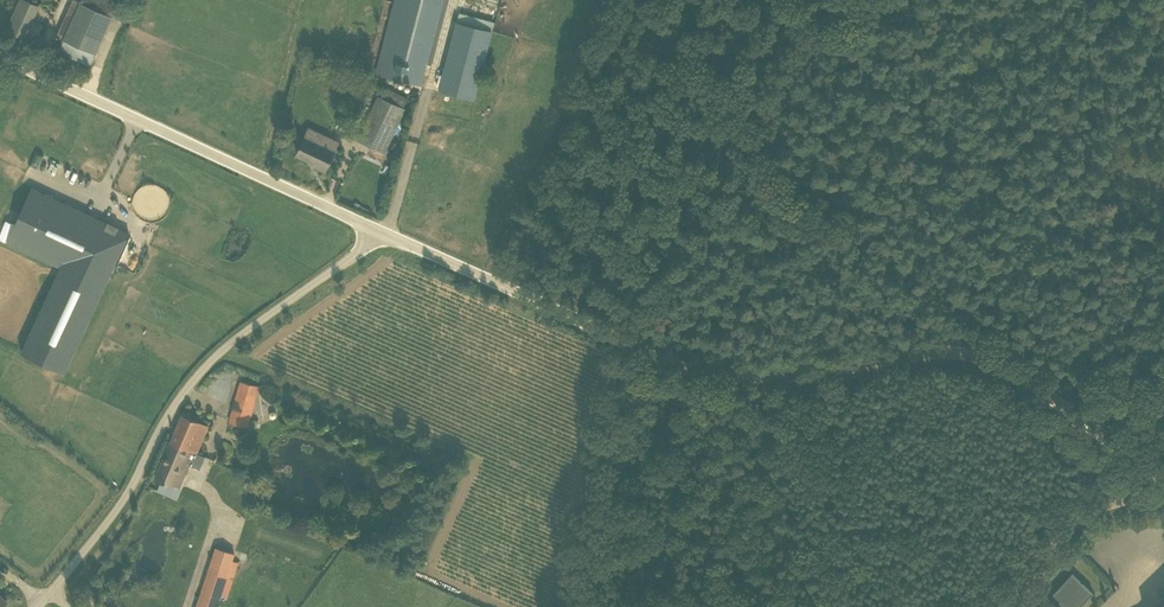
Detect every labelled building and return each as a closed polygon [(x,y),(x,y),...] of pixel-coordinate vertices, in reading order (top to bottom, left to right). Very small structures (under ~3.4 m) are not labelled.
[(39,5),(28,0),(20,0),(14,14),(17,16),(11,31),(25,37),(25,36),(35,41),(43,24),(32,20),(39,5)] [(64,39),(59,50),(91,64),(112,16),(77,0),(73,0),(57,36),(64,39)] [(376,73),(421,85),(443,0),(395,0),(376,73)] [(474,99),(491,30),(457,21),(439,90),(474,99)] [(378,96),(374,104),(358,140),(385,153),(401,117),(405,108),(378,96)] [(335,149),(305,135),(297,153),(315,162),(314,165),(326,170),(335,149)] [(54,198),(34,241),(88,266),(43,362),(86,382),(151,242),(54,198)] [(230,421),(248,426),(259,386),(241,380),(230,421)] [(171,441),(194,451),(197,452),(208,426),(183,415),(171,441)] [(178,488),(189,463),(200,468),(205,456),(197,452),(194,451),(171,441),(156,478),(178,488)] [(235,553),(217,547),(197,606),(217,606),(235,553)] [(1064,604),(1067,606),(1079,606),(1093,592),(1072,573),(1053,593),(1060,600),(1055,605),(1048,598),(1039,606),(1061,606),(1064,604)]
